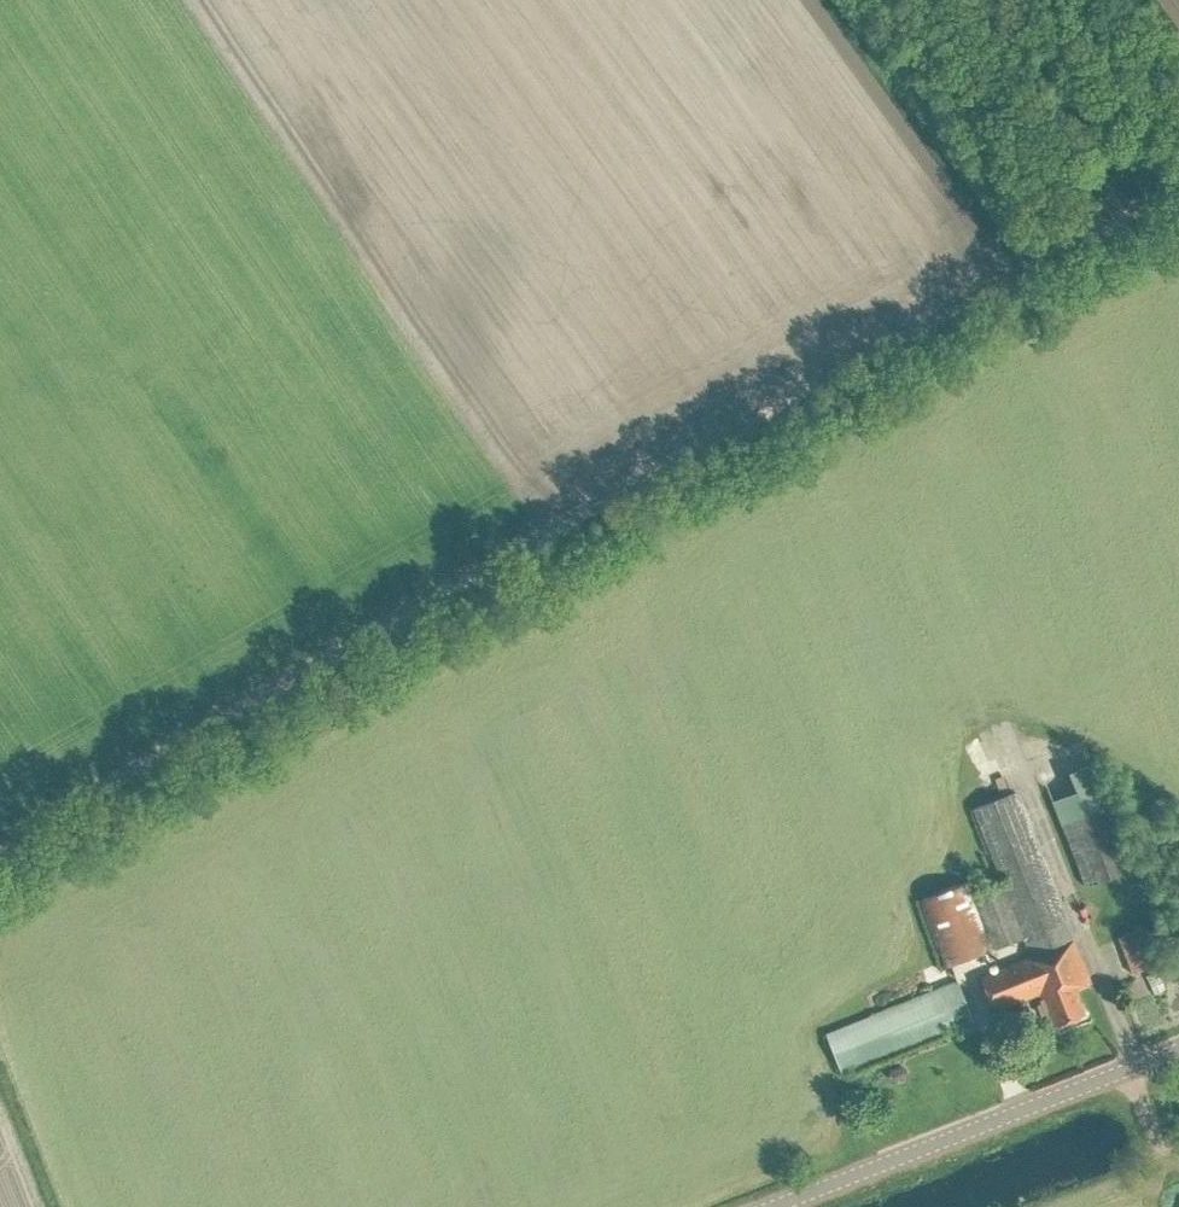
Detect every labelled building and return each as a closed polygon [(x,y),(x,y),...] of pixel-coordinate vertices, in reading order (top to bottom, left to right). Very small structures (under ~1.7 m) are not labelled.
[(1078,791),(1052,801),(1086,886),(1136,867),(1096,762),(1071,771),(1078,791)] [(1090,983),(1073,939),(1013,792),(972,808),(1002,882),(973,893),(994,951),(1024,937),(1029,956),(980,976),(995,1011),(1038,993),(1052,1027),(1085,1014),(1075,989),(1090,983)] [(965,884),(922,899),(947,968),(990,953),(965,884)] [(1132,972),(1153,964),(1141,929),(1119,937),(1132,972)] [(841,1072),(973,1020),(958,981),(826,1034),(841,1072)] [(890,1068),(888,1073),(890,1078),(895,1080),(904,1077),(906,1072),(904,1067),(899,1065),(890,1068)]
